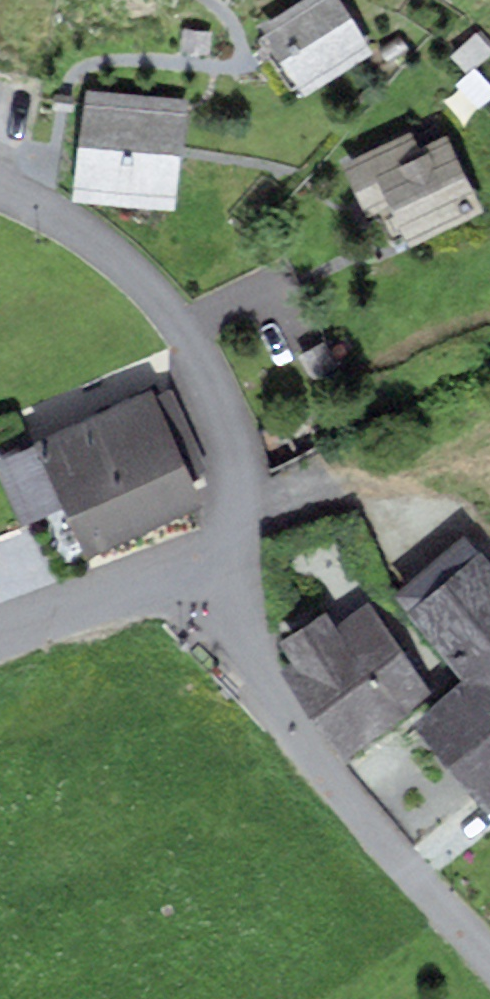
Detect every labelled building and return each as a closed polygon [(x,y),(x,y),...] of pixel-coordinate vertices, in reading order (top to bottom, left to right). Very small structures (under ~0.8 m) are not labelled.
[(336,0),(309,0),(264,28),(304,92),(369,51),(336,0)] [(208,33),(185,33),(185,51),(207,52),(208,33)] [(87,96),(78,197),(176,205),(185,104),(87,96)] [(480,209),(446,139),(417,153),(409,135),(345,165),(367,211),(392,200),(412,242),(480,209)] [(148,396),(40,443),(90,554),(199,505),(186,475),(200,469),(168,397),(152,404),(148,396)] [(404,592),(475,678),(426,718),(489,796),(489,577),(463,544),(404,592)] [(326,617),(287,644),(305,671),(294,679),(342,747),(424,690),(367,609),(335,630),(326,617)]
